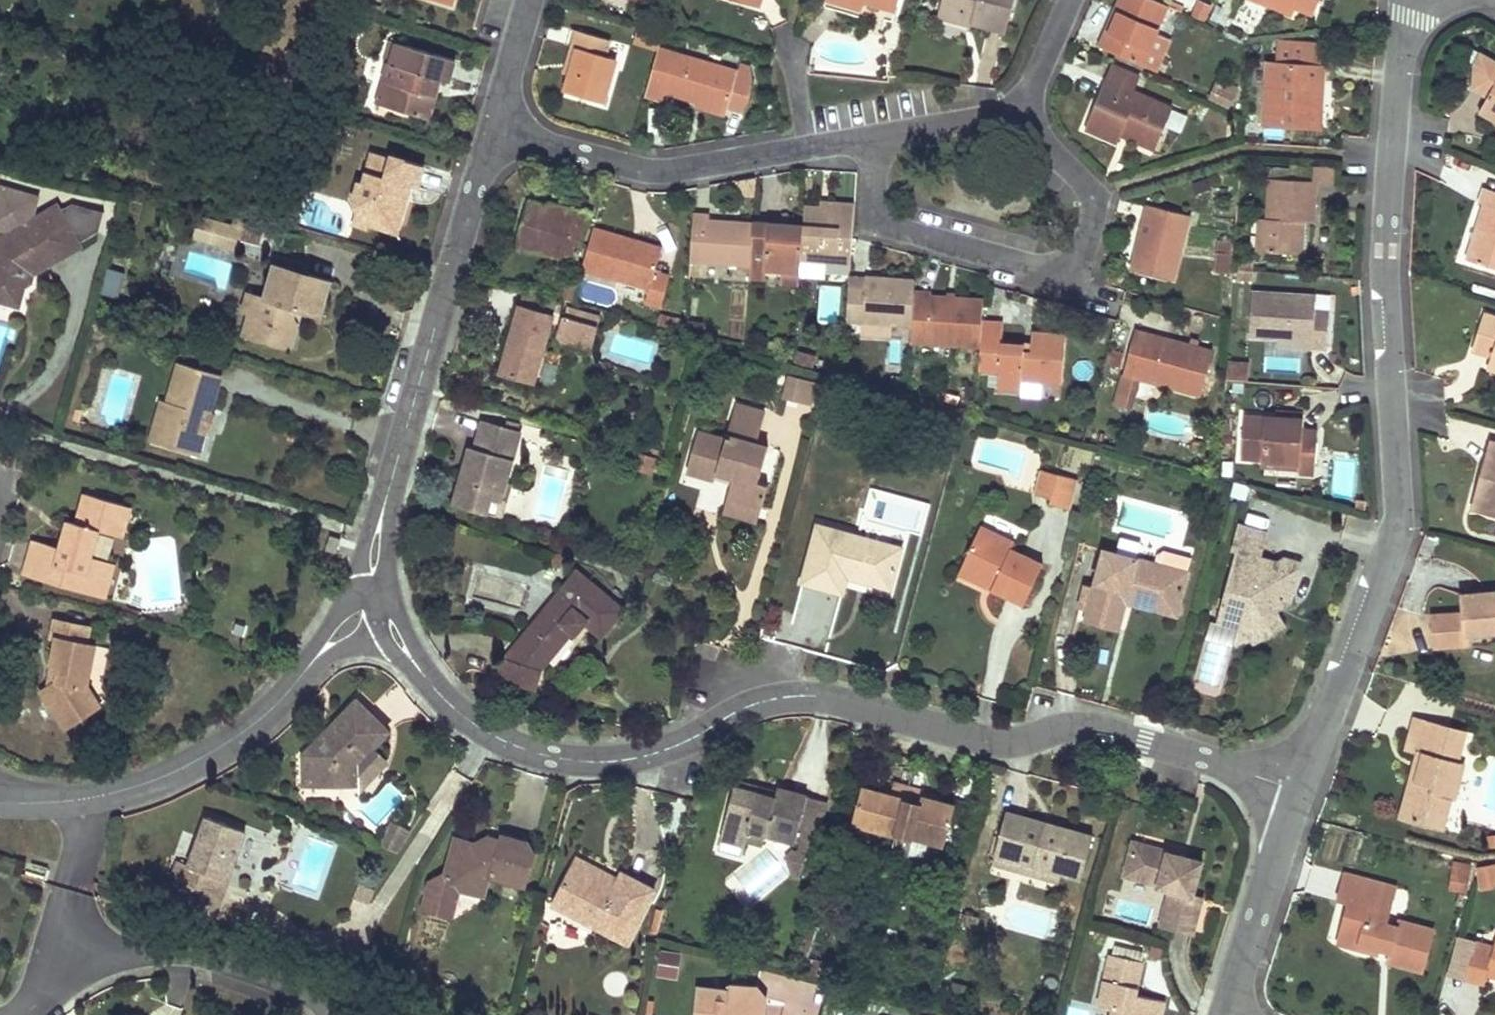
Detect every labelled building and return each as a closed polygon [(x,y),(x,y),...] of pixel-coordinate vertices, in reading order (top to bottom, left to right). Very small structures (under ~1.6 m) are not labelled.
[(372,0),(347,0),(345,5),(368,11),(372,0)] [(842,3),(863,9),(864,2),(896,10),(899,0),(832,0),(842,3)] [(939,9),(972,18),(971,23),(991,28),(1005,32),(1014,0),(941,0),(939,9)] [(1156,0),(1119,0),(1112,17),(1100,47),(1143,65),(1156,36),(1169,6),(1156,0)] [(1208,22),(1213,4),(1198,0),(1196,0),(1192,17),(1208,22)] [(1292,16),(1295,10),(1313,17),(1320,0),(1255,0),(1292,16)] [(972,18),(939,9),(937,18),(970,27),(971,23),(972,18)] [(649,31),(645,45),(659,49),(660,47),(662,34),(649,31)] [(596,38),(576,32),(563,75),(570,79),(575,64),(579,50),(592,54),(596,38)] [(1156,36),(1143,65),(1158,72),(1171,42),(1156,36)] [(609,42),(596,38),(592,54),(579,50),(575,64),(570,79),(566,94),(603,106),(616,61),(605,58),(609,42)] [(457,62),(395,43),(389,64),(387,63),(381,81),(397,86),(390,108),(432,120),(435,109),(439,98),(437,97),(442,80),(452,82),(457,62)] [(1317,84),(1323,84),(1324,77),(1325,67),(1322,67),(1324,46),(1279,43),(1277,64),(1268,64),(1264,123),(1320,127),(1322,104),(1316,103),(1317,84)] [(739,70),(660,47),(659,49),(645,97),(663,102),(665,94),(698,102),(727,111),(746,117),(750,99),(754,86),(752,68),(741,65),(739,70)] [(1481,54),(1476,63),(1475,70),(1474,76),(1478,79),(1474,88),(1488,96),(1480,111),(1494,120),(1494,63),(1481,54)] [(1099,97),(1086,130),(1118,143),(1120,137),(1123,128),(1159,144),(1173,107),(1133,90),(1138,77),(1111,66),(1099,97)] [(397,86),(381,81),(374,103),(390,108),(397,86)] [(1218,91),(1213,102),(1230,109),(1234,97),(1218,91)] [(727,111),(698,102),(696,109),(725,117),(727,111)] [(1159,144),(1123,128),(1120,137),(1156,152),(1159,144)] [(389,157),(374,153),(368,172),(364,171),(361,185),(356,183),(350,201),(356,213),(372,218),(397,225),(410,185),(414,186),(421,187),(423,178),(427,166),(406,160),(407,158),(390,153),(389,157)] [(1317,182),(1269,178),(1266,220),(1259,219),(1257,251),(1295,254),(1297,221),(1306,222),(1316,222),(1317,202),(1317,182)] [(414,186),(410,185),(397,225),(372,218),(370,227),(399,235),(414,186)] [(102,230),(108,211),(76,203),(63,210),(60,206),(32,221),(30,217),(34,215),(40,197),(3,186),(0,196),(0,226),(10,229),(12,232),(1,238),(0,242),(0,297),(20,302),(25,285),(27,276),(21,275),(24,268),(33,271),(48,263),(82,245),(80,242),(102,230)] [(1467,260),(1494,269),(1494,192),(1483,188),(1477,203),(1484,206),(1477,229),(1467,260)] [(543,204),(529,199),(515,246),(576,262),(591,214),(578,210),(575,220),(554,213),(555,208),(543,204)] [(830,201),(820,201),(819,207),(838,209),(839,202),(830,201)] [(819,207),(805,206),(804,225),(802,261),(801,273),(800,278),(824,279),(826,263),(850,265),(852,237),(855,203),(839,202),(838,209),(819,207)] [(578,210),(556,203),(555,208),(554,213),(575,220),(578,210)] [(1191,217),(1149,205),(1144,220),(1153,223),(1148,243),(1139,241),(1136,253),(1131,269),(1176,280),(1191,217)] [(372,218),(356,213),(353,230),(368,233),(370,227),(372,218)] [(708,213),(694,213),(691,261),(751,266),(751,263),(753,223),(723,221),(708,220),(708,213)] [(246,227),(203,214),(197,235),(240,248),(246,227)] [(1153,223),(1144,220),(1139,241),(1148,243),(1153,223)] [(1306,222),(1297,221),(1295,254),(1304,254),(1306,222)] [(802,261),(804,225),(780,224),(753,222),(753,223),(751,263),(767,264),(766,271),(782,272),(801,273),(802,261)] [(638,241),(594,228),(582,268),(648,288),(646,300),(663,304),(671,276),(656,272),(663,248),(638,241)] [(1217,254),(1216,274),(1230,274),(1231,255),(1217,254)] [(1239,261),(1239,271),(1252,272),(1252,263),(1239,261)] [(334,280),(277,263),(268,293),(261,315),(252,312),(246,334),(293,348),(300,323),(296,315),(298,306),(304,308),(324,314),(329,298),(334,280)] [(767,264),(751,263),(751,266),(750,279),(766,280),(766,271),(767,264)] [(30,283),(33,271),(24,268),(21,275),(27,276),(25,285),(30,283)] [(121,275),(105,271),(100,292),(115,297),(121,275)] [(1252,282),(1252,272),(1239,271),(1239,281),(1252,282)] [(801,273),(782,272),(781,282),(800,282),(800,278),(801,273)] [(892,278),(873,277),(873,284),(850,283),(847,322),(860,323),(875,324),(891,326),(911,327),(913,296),(915,280),(892,278)] [(578,283),(566,279),(559,298),(572,302),(578,283)] [(642,299),(644,288),(621,285),(619,296),(642,299)] [(268,293),(248,287),(242,309),(252,312),(261,315),(268,293)] [(1316,297),(1253,292),(1250,336),(1277,339),(1313,342),(1312,349),(1327,350),(1329,328),(1330,312),(1315,310),(1316,297)] [(520,306),(546,315),(550,301),(523,293),(520,306)] [(946,298),(913,296),(911,327),(911,337),(981,342),(982,320),(984,300),(946,298)] [(304,308),(298,306),(296,315),(300,323),(304,308)] [(546,315),(520,306),(513,328),(500,371),(533,380),(552,316),(546,315)] [(566,306),(564,316),(585,322),(578,344),(591,348),(600,315),(566,306)] [(1485,312),(1479,328),(1473,347),(1492,353),(1489,363),(1494,365),(1494,315),(1485,312)] [(611,315),(608,325),(628,331),(631,321),(611,315)] [(585,322),(564,316),(557,338),(578,344),(585,322)] [(1003,322),(982,320),(981,342),(979,369),(1000,370),(999,388),(1022,390),(1023,380),(1063,383),(1066,334),(1051,333),(1032,332),(1031,351),(1024,351),(1024,345),(1002,343),(1003,322)] [(875,324),(860,323),(859,335),(890,338),(891,326),(875,324)] [(1151,340),(1152,335),(1142,333),(1136,332),(1115,405),(1133,410),(1141,380),(1201,396),(1214,351),(1176,341),(1174,347),(1151,340)] [(1176,341),(1152,335),(1151,340),(1174,347),(1176,341)] [(1313,342),(1277,339),(1277,346),(1312,349),(1313,342)] [(817,357),(798,353),(795,365),(814,369),(817,357)] [(1304,357),(1265,356),(1265,372),(1304,373),(1304,357)] [(223,374),(180,362),(168,402),(163,422),(172,424),(166,445),(200,456),(201,452),(205,436),(208,426),(203,424),(206,413),(211,415),(213,412),(218,391),(223,378),(223,374)] [(1250,365),(1229,363),(1228,380),(1249,381),(1250,365)] [(789,388),(792,375),(776,370),(770,389),(787,394),(789,388)] [(796,390),(800,377),(792,375),(789,388),(796,390)] [(168,402),(163,400),(151,441),(166,445),(172,424),(163,422),(168,402)] [(766,414),(737,405),(726,442),(699,434),(687,472),(709,479),(719,474),(735,479),(733,486),(729,501),(745,506),(762,512),(768,486),(759,482),(769,448),(757,444),(766,414)] [(211,415),(206,413),(203,424),(208,426),(212,427),(215,416),(211,415)] [(1303,418),(1245,416),(1242,460),(1263,461),(1300,464),(1299,471),(1316,472),(1318,448),(1319,428),(1303,427),(1303,418)] [(519,431),(481,419),(470,455),(466,453),(464,460),(461,469),(466,470),(463,480),(459,479),(452,503),(485,513),(490,496),(499,500),(504,482),(519,431)] [(1489,441),(1479,480),(1472,508),(1494,514),(1494,443),(1489,441)] [(1300,464),(1263,461),(1262,471),(1299,474),(1299,471),(1300,464)] [(1041,470),(1036,493),(1052,497),(1058,474),(1041,470)] [(719,474),(709,479),(733,486),(735,479),(719,474)] [(1068,508),(1075,479),(1058,474),(1052,497),(1050,504),(1068,508)] [(510,484),(504,482),(499,500),(490,496),(485,513),(500,518),(510,484)] [(684,487),(680,506),(692,509),(697,490),(684,487)] [(124,504),(86,493),(82,507),(77,522),(74,534),(66,532),(62,548),(34,541),(24,575),(105,597),(115,564),(92,558),(100,530),(116,535),(124,504)] [(745,506),(729,501),(725,514),(759,524),(762,512),(745,506)] [(135,507),(124,504),(116,535),(127,538),(135,507)] [(77,522),(69,520),(66,532),(74,534),(77,522)] [(1014,543),(981,526),(962,566),(995,582),(992,589),(1005,595),(1026,605),(1045,566),(1011,550),(1014,543)] [(1261,559),(1267,535),(1238,527),(1231,553),(1236,554),(1219,619),(1248,627),(1260,619),(1268,631),(1284,620),(1277,611),(1274,606),(1276,599),(1289,603),(1300,563),(1285,558),(1283,565),(1261,559)] [(902,550),(819,528),(804,582),(824,587),(841,592),(845,580),(847,572),(892,585),(902,550)] [(327,535),(323,548),(335,552),(339,538),(327,535)] [(1156,564),(1106,551),(1089,612),(1107,617),(1125,622),(1130,603),(1133,593),(1181,607),(1189,573),(1156,564)] [(1167,551),(1158,555),(1156,564),(1189,573),(1193,558),(1167,551)] [(562,555),(550,552),(547,563),(559,567),(562,555)] [(995,582),(962,566),(959,574),(992,589),(995,582)] [(624,610),(577,568),(517,639),(542,660),(570,629),(574,633),(584,622),(600,636),(624,610)] [(892,585),(847,572),(845,580),(890,592),(892,585)] [(1461,593),(1462,603),(1463,612),(1466,632),(1494,629),(1494,589),(1461,593)] [(1181,607),(1133,593),(1130,603),(1178,617),(1181,607)] [(1289,603),(1276,599),(1274,606),(1277,611),(1289,603)] [(1107,617),(1089,612),(1087,622),(1122,632),(1125,622),(1107,617)] [(1466,632),(1463,612),(1434,615),(1438,645),(1467,641),(1466,632)] [(1260,619),(1248,627),(1257,639),(1268,631),(1260,619)] [(90,628),(55,620),(52,639),(57,641),(55,653),(52,666),(58,673),(56,679),(48,685),(39,690),(63,727),(98,705),(88,690),(97,645),(88,643),(90,628)] [(542,660),(517,639),(499,658),(537,668),(542,660)] [(537,668),(499,658),(495,677),(517,682),(532,686),(537,668)] [(58,673),(52,666),(48,685),(56,679),(58,673)] [(315,787),(359,785),(364,790),(388,765),(370,748),(387,731),(372,717),(355,700),(327,729),(331,732),(323,741),(315,741),(301,756),(314,767),(315,787)] [(1412,781),(1402,820),(1426,826),(1429,814),(1438,816),(1443,800),(1453,803),(1456,804),(1466,768),(1459,766),(1467,735),(1442,728),(1416,722),(1413,735),(1408,753),(1419,756),(1425,758),(1419,783),(1412,781)] [(331,732),(327,729),(315,741),(323,741),(331,732)] [(314,767),(301,756),(299,758),(300,788),(315,787),(314,767)] [(1419,756),(1412,781),(1419,783),(1425,758),(1419,756)] [(777,794),(737,783),(735,789),(776,800),(777,794)] [(853,829),(895,840),(892,851),(906,855),(910,845),(943,854),(954,818),(933,812),(922,808),(923,801),(925,796),(909,791),(895,787),(893,793),(892,801),(881,798),(863,793),(853,829)] [(814,858),(824,819),(822,818),(826,803),(809,798),(778,790),(777,794),(776,800),(735,789),(722,837),(746,844),(747,841),(750,831),(767,835),(796,844),(801,845),(799,854),(793,853),(786,860),(792,878),(803,881),(808,857),(814,858)] [(893,793),(883,791),(881,798),(892,801),(893,793)] [(1429,814),(1426,826),(1445,832),(1453,803),(1443,800),(1438,816),(1429,814)] [(935,805),(923,801),(922,808),(933,812),(935,805)] [(1030,817),(1008,811),(998,845),(1017,851),(1015,860),(1060,873),(1082,879),(1094,834),(1056,824),(1054,831),(1045,829),(1047,821),(1030,817)] [(207,818),(184,885),(222,898),(246,832),(207,818)] [(413,829),(392,821),(382,846),(398,852),(413,829)] [(1056,824),(1047,821),(1045,829),(1054,831),(1056,824)] [(470,839),(453,850),(447,871),(432,879),(424,909),(453,917),(461,888),(476,881),(489,885),(492,876),(528,886),(537,852),(531,839),(516,834),(502,831),(500,835),(501,838),(494,841),(487,839),(481,842),(474,840),(470,839)] [(764,845),(767,835),(750,831),(747,841),(764,845)] [(489,832),(474,840),(481,842),(487,839),(494,841),(501,838),(500,835),(489,832)] [(470,839),(457,835),(453,850),(470,839)] [(1156,846),(1135,840),(1125,874),(1158,882),(1157,885),(1169,888),(1160,921),(1192,929),(1202,895),(1195,893),(1204,859),(1179,852),(1178,856),(1167,853),(1168,849),(1156,846)] [(1017,851),(998,845),(996,855),(1015,860),(1017,851)] [(1015,860),(996,855),(993,864),(1013,869),(1015,860)] [(624,879),(580,858),(578,861),(622,883),(624,879)] [(1060,873),(1015,860),(1013,869),(1058,881),(1060,873)] [(578,861),(557,904),(635,942),(661,890),(641,880),(627,873),(624,879),(622,883),(578,861)] [(1468,888),(1471,865),(1452,862),(1449,885),(1468,888)] [(1481,895),(1494,893),(1494,872),(1479,875),(1481,895)] [(1410,972),(1424,976),(1435,935),(1401,926),(1399,931),(1388,929),(1391,918),(1382,915),(1389,889),(1348,878),(1341,905),(1352,908),(1343,941),(1382,952),(1384,948),(1394,951),(1392,955),(1389,966),(1410,972)] [(476,881),(461,888),(486,895),(489,885),(476,881)] [(358,884),(353,899),(367,903),(372,889),(358,884)] [(1389,889),(1382,915),(1391,918),(1398,892),(1389,889)] [(658,909),(654,931),(661,932),(665,910),(658,909)] [(980,928),(982,918),(967,913),(965,924),(980,928)] [(1382,952),(1343,941),(1341,946),(1381,958),(1382,952)] [(1494,955),(1474,950),(1466,983),(1486,988),(1488,979),(1491,967),(1494,968),(1494,953),(1494,955)] [(683,957),(661,953),(657,979),(678,983),(683,957)] [(1141,963),(1109,956),(1097,1008),(1112,1011),(1111,1014),(1161,1014),(1163,1003),(1134,996),(1141,963)] [(701,992),(697,1014),(764,1014),(766,1008),(758,997),(730,992),(729,997),(701,992)]
